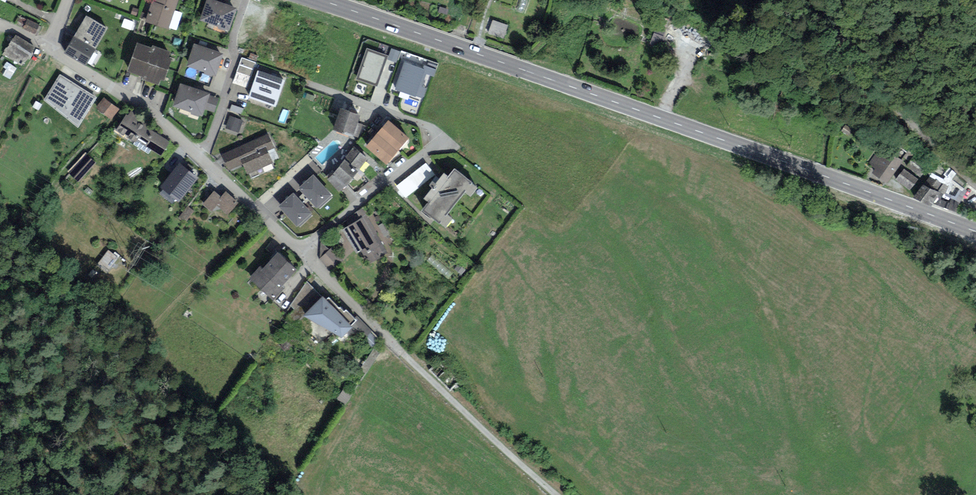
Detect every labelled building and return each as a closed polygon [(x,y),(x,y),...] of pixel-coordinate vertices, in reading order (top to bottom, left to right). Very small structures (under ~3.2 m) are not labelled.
[(167,28),(177,0),(157,0),(156,3),(154,2),(148,21),(167,28)] [(201,18),(230,28),(238,7),(217,0),(207,0),(201,18)] [(87,14),(65,51),(87,64),(94,52),(91,51),(106,25),(87,14)] [(44,24),(25,15),(20,27),(39,36),(44,24)] [(506,24),(491,20),(487,32),(502,37),(506,24)] [(223,52),(195,42),(188,62),(216,72),(223,52)] [(13,43),(6,55),(23,66),(30,54),(13,43)] [(171,57),(142,46),(132,72),(161,83),(171,57)] [(387,55),(368,49),(358,76),(377,83),(387,55)] [(256,62),(243,57),(234,82),(248,86),(256,62)] [(425,69),(405,62),(396,88),(416,94),(425,69)] [(285,78),(258,70),(250,95),(276,103),(285,78)] [(95,97),(60,74),(43,99),(78,122),(95,97)] [(209,92),(182,83),(174,105),(202,114),(209,92)] [(121,111),(105,100),(99,109),(116,120),(121,111)] [(344,110),(337,129),(356,136),(363,117),(344,110)] [(244,120),(231,115),(226,127),(239,132),(244,120)] [(129,116),(120,130),(163,157),(172,143),(129,116)] [(388,120),(377,133),(398,151),(409,138),(388,120)] [(247,175),(273,163),(268,151),(274,148),(266,129),(219,150),(228,170),(242,164),(247,175)] [(377,133),(366,146),(386,164),(398,151),(377,133)] [(358,171),(367,158),(354,147),(345,159),(358,171)] [(900,161),(881,148),(871,163),(877,167),(874,172),(886,180),(900,161)] [(928,162),(917,154),(910,164),(921,172),(928,162)] [(72,174),(80,182),(96,165),(87,157),(72,174)] [(339,193),(358,171),(345,159),(327,180),(339,193)] [(179,163),(160,187),(163,189),(159,194),(172,204),(175,199),(179,202),(198,178),(179,163)] [(435,173),(427,163),(407,180),(415,190),(435,173)] [(423,207),(443,224),(476,184),(455,167),(423,207)] [(916,177),(905,169),(898,179),(909,187),(916,177)] [(333,193),(314,172),(298,186),(317,207),(333,193)] [(938,191),(924,184),(918,196),(932,203),(938,191)] [(310,211),(293,192),(278,206),(296,225),(310,211)] [(223,201),(216,194),(208,204),(216,212),(220,207),(230,216),(239,205),(228,196),(223,201)] [(366,213),(340,227),(354,253),(365,248),(371,260),(386,252),(366,213)] [(332,249),(322,258),(331,268),(341,259),(332,249)] [(119,258),(110,250),(98,265),(107,273),(119,258)] [(270,295),(295,267),(278,251),(265,265),(263,263),(250,277),(270,295)] [(324,296),(305,314),(344,336),(358,321),(343,306),(338,312),(324,296)]
